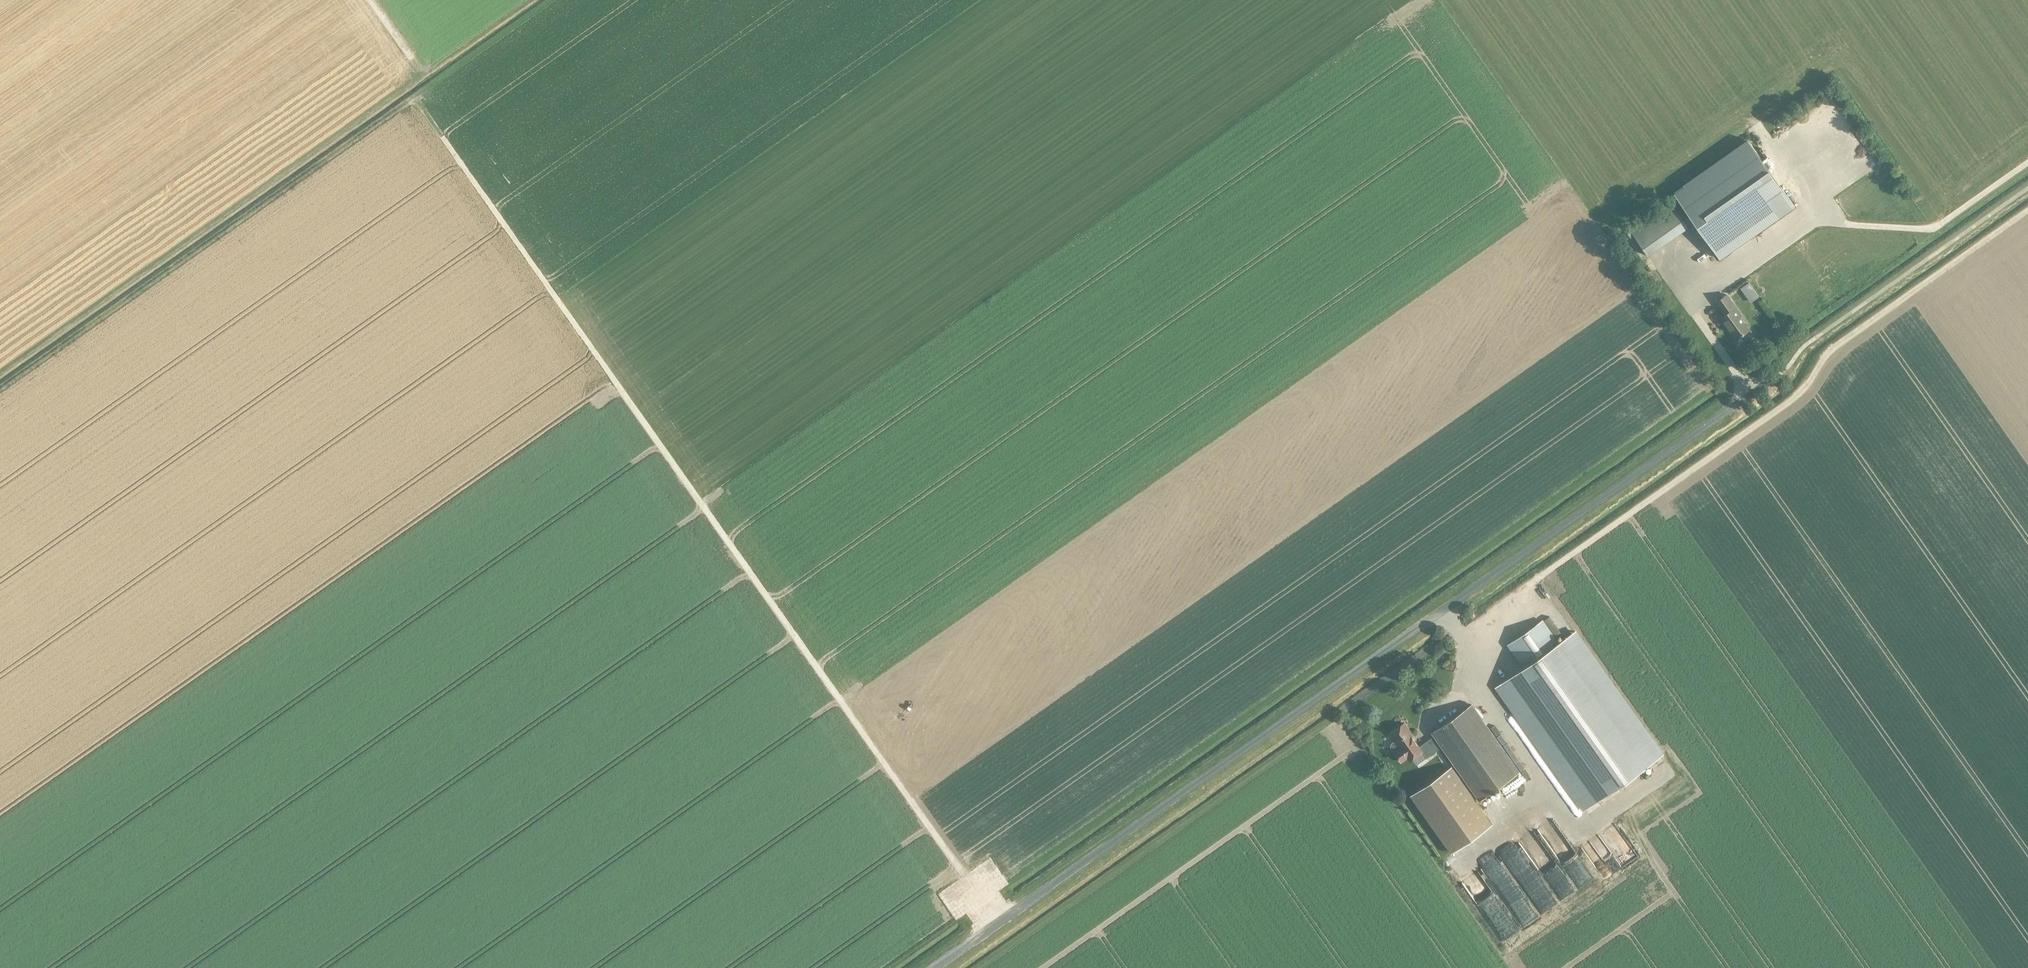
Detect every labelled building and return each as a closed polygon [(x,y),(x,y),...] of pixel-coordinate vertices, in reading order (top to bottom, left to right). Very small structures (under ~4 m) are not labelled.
[(1814,137),(1802,147),(1807,153),(1819,142),(1814,137)] [(1813,228),(1794,206),(1768,165),(1700,215),(1712,234),(1681,258),(1691,282),(1707,301),(1813,228)] [(1839,210),(1857,198),(1852,189),(1834,201),(1839,210)] [(1726,294),(1716,302),(1725,315),(1720,318),(1727,328),(1728,327),(1736,338),(1749,329),(1740,316),(1741,315),(1726,294)] [(1575,631),(1560,641),(1558,642),(1542,620),(1508,644),(1524,667),(1497,686),(1584,810),(1662,754),(1575,631)] [(1439,698),(1437,684),(1426,685),(1427,700),(1439,698)] [(1435,735),(1443,746),(1479,798),(1518,771),(1471,704),(1432,732),(1435,735)] [(1443,746),(1435,735),(1419,746),(1412,736),(1413,735),(1404,722),(1390,732),(1400,747),(1394,751),(1401,761),(1407,757),(1409,760),(1422,751),(1426,758),(1443,746)] [(1411,795),(1451,852),(1492,823),(1451,766),(1411,795)] [(1650,793),(1646,783),(1630,789),(1634,799),(1650,793)] [(1532,821),(1572,889),(1587,880),(1546,812),(1532,821)] [(1530,832),(1520,839),(1529,853),(1539,846),(1530,832)] [(1616,867),(1597,834),(1590,838),(1609,871),(1616,867)] [(1514,845),(1501,851),(1523,896),(1533,891),(1537,900),(1541,898),(1540,895),(1539,895),(1514,845)] [(1511,913),(1523,907),(1493,859),(1482,865),(1511,913)] [(1475,902),(1488,896),(1477,872),(1465,878),(1475,902)] [(1508,921),(1501,924),(1505,935),(1513,932),(1508,921)]
